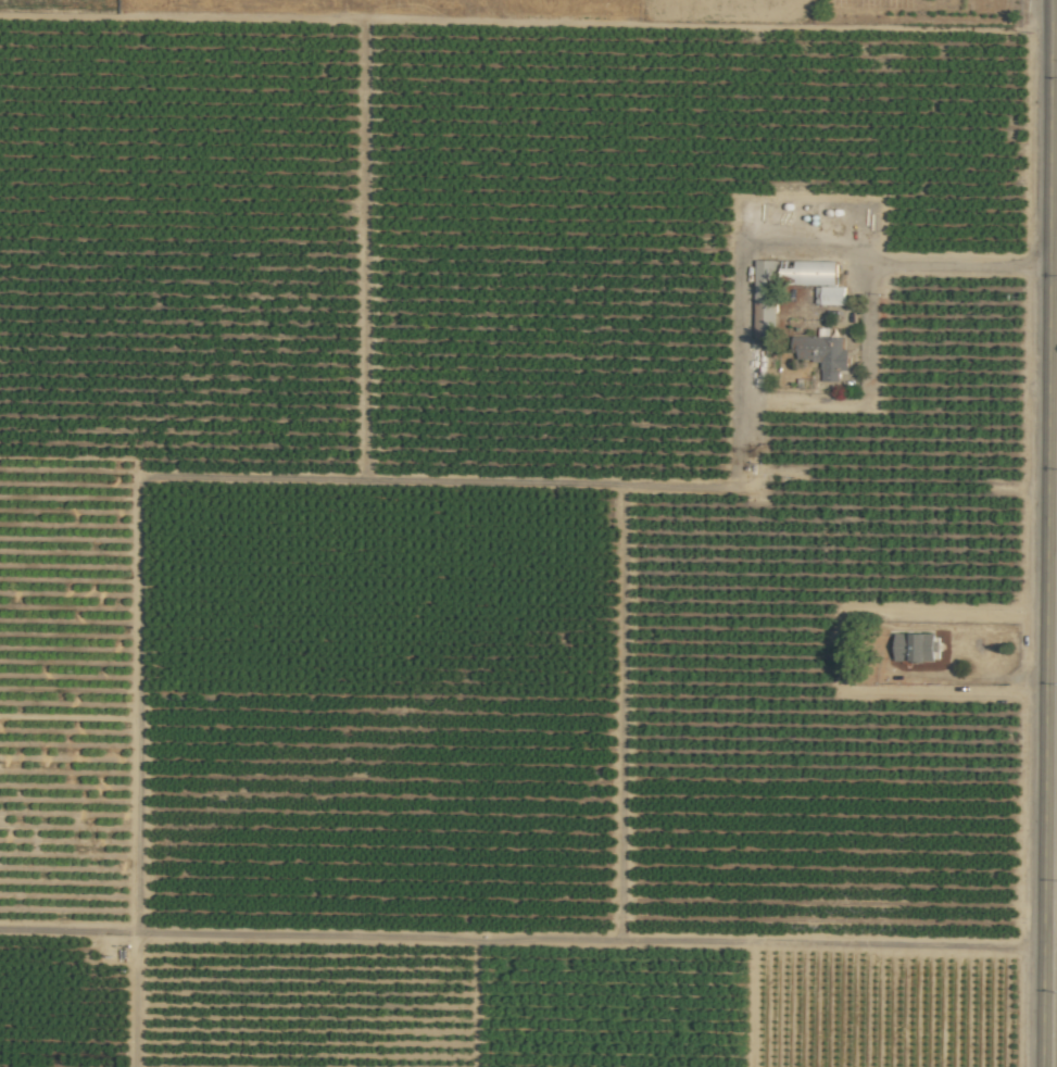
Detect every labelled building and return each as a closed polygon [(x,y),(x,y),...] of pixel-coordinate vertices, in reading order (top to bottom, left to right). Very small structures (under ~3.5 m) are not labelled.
[(837,261),(755,260),(754,343),(775,343),(776,285),(815,285),(815,304),(845,305),(845,286),(837,286),(837,261)] [(793,336),(793,360),(821,360),(821,381),(839,381),(839,371),(847,371),(848,349),(842,349),(842,337),(829,337),(829,328),(819,328),(818,336),(793,336)] [(937,652),(936,633),(895,633),(895,662),(934,661),(934,652),(937,652)]
